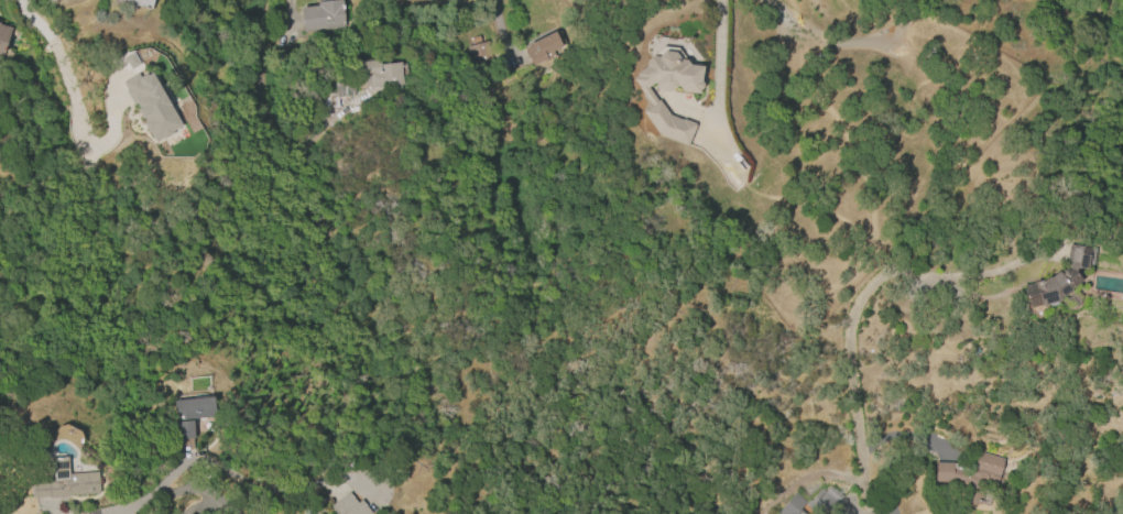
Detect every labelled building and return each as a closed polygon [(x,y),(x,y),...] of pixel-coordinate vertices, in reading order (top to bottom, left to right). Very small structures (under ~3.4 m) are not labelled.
[(111,4),(112,0),(152,0),(150,10),(135,7),(134,10),(111,4)] [(316,1),(328,0),(340,0),(344,29),(302,33),(298,7),(316,4),(316,1)] [(1,61),(0,60),(0,25),(11,29),(1,61)] [(555,31),(563,46),(546,54),(548,58),(532,65),(523,46),(555,31)] [(493,63),(472,69),(467,46),(472,45),(470,39),(478,36),(480,44),(488,42),(493,63)] [(668,116),(682,120),(682,119),(694,123),(694,124),(696,125),(687,145),(658,135),(641,111),(650,106),(631,79),(635,76),(634,74),(644,66),(644,62),(651,56),(657,56),(663,52),(674,52),(678,59),(684,61),(688,65),(701,66),(699,81),(701,84),(701,88),(699,89),(698,94),(680,91),(678,87),(675,87),(668,92),(659,91),(654,85),(654,81),(646,87),(656,101),(657,100),(668,116)] [(128,69),(138,65),(133,53),(123,56),(128,69)] [(378,65),(400,62),(402,89),(380,91),(380,89),(368,90),(368,85),(360,86),(358,68),(353,68),(353,61),(360,61),(360,62),(377,59),(378,65)] [(132,105),(123,91),(126,90),(120,83),(137,74),(139,77),(144,74),(145,76),(150,73),(166,101),(167,100),(173,109),(171,109),(181,125),(171,132),(172,133),(162,140),(161,138),(154,142),(149,132),(146,133),(141,123),(144,122),(142,118),(140,119),(135,110),(138,108),(135,103),(132,105)] [(1028,308),(1022,285),(1050,277),(1057,271),(1060,274),(1061,273),(1067,243),(1098,248),(1094,266),(1087,265),(1087,271),(1078,269),(1077,275),(1080,281),(1070,288),(1069,293),(1064,297),(1060,296),(1058,300),(1039,306),(1028,308)] [(172,401),(212,397),(215,417),(195,418),(196,424),(193,425),(194,438),(175,439),(172,401)] [(977,450),(1004,459),(994,489),(985,486),(979,505),(975,504),(974,506),(966,503),(970,488),(951,482),(934,481),(934,462),(951,462),(951,464),(958,464),(971,469),(977,450)] [(98,494),(67,496),(67,497),(48,499),(48,496),(31,497),(30,478),(50,477),(48,458),(67,457),(68,474),(97,472),(98,494)] [(843,496),(829,513),(781,513),(778,512),(794,492),(807,503),(819,488),(824,491),(829,484),(843,496)] [(360,501),(370,513),(334,513),(330,506),(348,493),(356,503),(360,501)]
